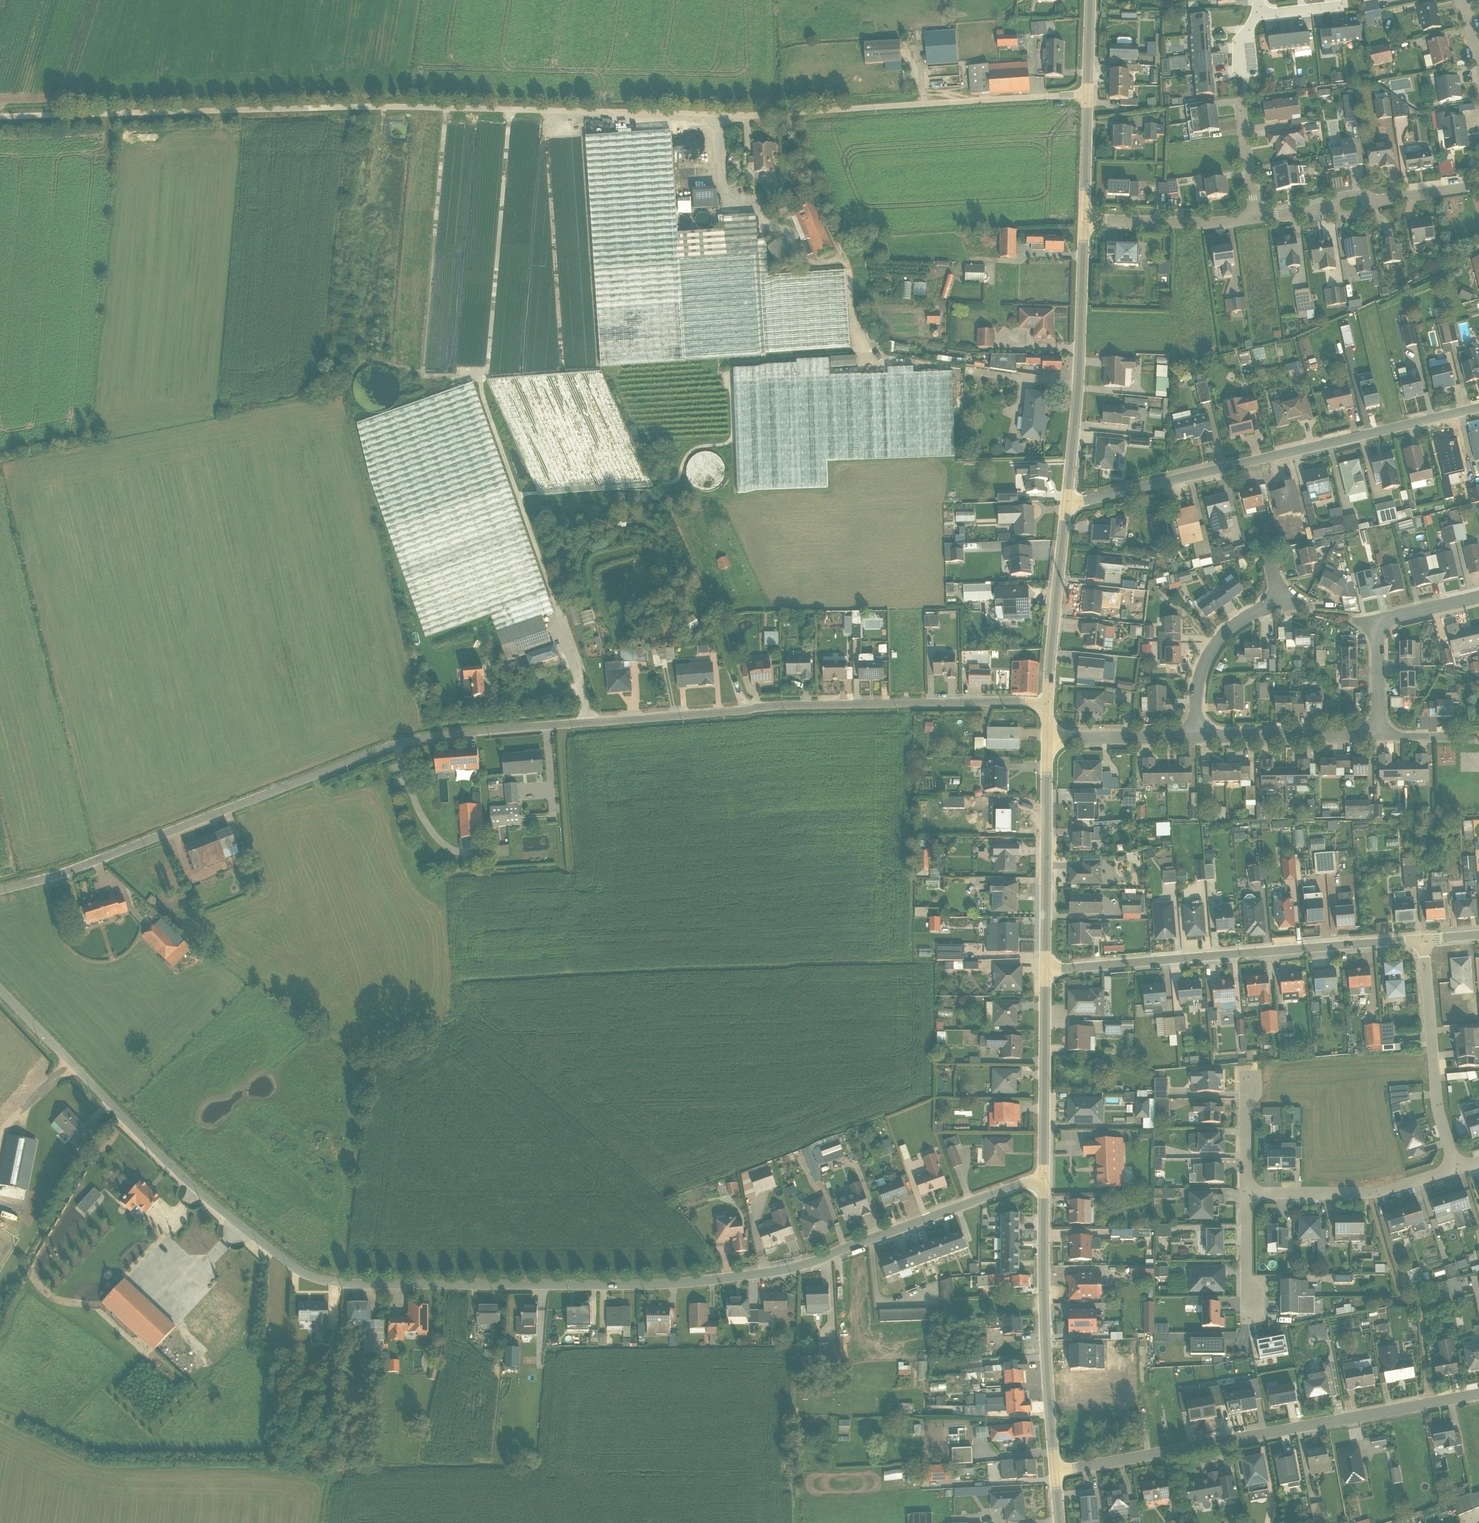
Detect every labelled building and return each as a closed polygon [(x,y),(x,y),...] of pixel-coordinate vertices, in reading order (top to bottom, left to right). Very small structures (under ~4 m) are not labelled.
[(1374,21),(1373,0),(1359,0),(1360,21),(1374,21)] [(1425,36),(1444,31),(1438,6),(1418,11),(1425,36)] [(1191,19),(1192,37),(1212,36),(1211,18),(1191,19)] [(1345,47),(1365,44),(1363,25),(1342,28),(1345,47)] [(1045,26),(1036,27),(1038,40),(1047,39),(1045,26)] [(1345,47),(1342,28),(1322,31),(1324,50),(1345,47)] [(1293,52),(1314,50),(1311,31),(1291,33),(1293,52)] [(1293,52),(1291,33),(1269,36),(1271,55),(1293,52)] [(955,34),(923,37),(926,70),(958,67),(955,34)] [(1016,35),(994,36),(995,51),(1017,50),(1016,35)] [(1193,54),(1213,53),(1212,36),(1192,37),(1193,54)] [(1434,69),(1453,65),(1449,41),(1430,44),(1434,69)] [(1116,48),(1109,49),(1108,63),(1122,63),(1122,69),(1138,69),(1138,49),(1131,49),(1132,43),(1130,42),(1118,42),(1117,43),(1116,48)] [(901,47),(862,48),(863,68),(902,67),(901,47)] [(1062,47),(1043,47),(1043,80),(1061,80),(1062,47)] [(1193,54),(1194,75),(1214,74),(1213,53),(1193,54)] [(1424,57),(1416,59),(1419,70),(1427,68),(1424,57)] [(1027,66),(966,70),(968,98),(1029,94),(1027,66)] [(1195,99),(1215,98),(1214,74),(1194,75),(1195,99)] [(1108,75),(1107,89),(1125,90),(1126,76),(1108,75)] [(1327,75),(1326,85),(1336,86),(1336,76),(1327,75)] [(1384,100),(1397,99),(1397,93),(1405,92),(1404,78),(1382,80),(1384,100)] [(1441,106),(1465,101),(1460,79),(1437,84),(1441,106)] [(1279,92),(1286,90),(1284,83),(1277,84),(1279,92)] [(1107,89),(1107,103),(1122,103),(1122,110),(1137,111),(1138,104),(1125,104),(1125,90),(1107,89)] [(1299,90),(1299,98),(1309,97),(1309,90),(1299,90)] [(1150,91),(1136,91),(1136,99),(1150,99),(1150,91)] [(1337,98),(1338,120),(1347,120),(1346,98),(1337,98)] [(1381,100),(1368,101),(1369,119),(1382,119),(1381,100)] [(1399,100),(1386,100),(1386,119),(1400,118),(1399,100)] [(1268,123),(1302,120),(1300,101),(1266,104),(1268,123)] [(1188,114),(1190,125),(1222,120),(1220,109),(1188,114)] [(346,113),(347,128),(360,128),(360,113),(346,113)] [(1192,137),(1224,132),(1222,120),(1190,125),(1192,137)] [(1445,154),(1472,149),(1467,120),(1440,124),(1445,154)] [(597,367),(850,352),(844,270),(767,275),(764,238),(755,238),(754,213),(720,215),(721,229),(675,232),(669,129),(582,135),(597,367)] [(1156,129),(1143,129),(1143,144),(1156,144),(1156,129)] [(1305,143),(1304,131),(1269,136),(1271,148),(1277,147),(1278,160),(1298,157),(1297,144),(1305,143)] [(1134,132),(1113,132),(1112,152),(1133,153),(1134,132)] [(348,150),(360,150),(360,140),(347,140),(348,150)] [(1337,173),(1360,169),(1355,141),(1343,143),(1344,152),(1334,153),(1337,173)] [(755,173),(778,172),(777,144),(753,145),(755,173)] [(1381,170),(1398,168),(1395,145),(1369,149),(1371,168),(1381,167),(1381,170)] [(1410,175),(1435,170),(1432,153),(1407,158),(1410,175)] [(1278,195),(1304,190),(1300,168),(1275,172),(1278,195)] [(1210,202),(1232,198),(1229,181),(1217,183),(1216,176),(1197,179),(1200,196),(1209,195),(1210,202)] [(1160,199),(1170,199),(1171,181),(1161,181),(1160,199)] [(1108,185),(1108,199),(1138,200),(1139,186),(1108,185)] [(712,206),(712,187),(688,187),(688,207),(712,206)] [(804,234),(809,252),(825,247),(817,223),(809,225),(806,218),(796,221),(793,212),(785,214),(793,238),(804,234)] [(1416,246),(1437,242),(1434,219),(1413,223),(1416,246)] [(1386,267),(1403,264),(1399,241),(1396,242),(1394,232),(1385,234),(1387,242),(1382,243),(1386,267)] [(1019,235),(1000,235),(999,262),(1018,262),(1019,235)] [(1289,271),(1303,269),(1299,238),(1279,242),(1282,263),(1288,262),(1289,271)] [(1359,276),(1376,273),(1371,240),(1346,244),(1349,264),(1357,263),(1359,276)] [(1066,241),(1030,241),(1030,248),(1049,248),(1049,256),(1066,256),(1066,241)] [(1324,273),(1338,271),(1334,244),(1312,247),(1315,267),(1323,266),(1324,273)] [(1142,249),(1106,248),(1106,261),(1114,261),(1114,269),(1141,270),(1142,249)] [(1226,281),(1242,279),(1237,248),(1215,252),(1219,271),(1224,270),(1226,281)] [(1169,266),(1158,266),(1158,279),(1169,279),(1169,266)] [(985,271),(964,271),(963,286),(984,287),(985,271)] [(944,274),(936,297),(941,299),(949,276),(944,274)] [(904,299),(905,283),(897,282),(896,299),(904,299)] [(1338,293),(1333,293),(1332,289),(1318,290),(1319,305),(1338,304),(1338,293)] [(1306,291),(1290,291),(1291,319),(1307,319),(1306,291)] [(1462,304),(1466,297),(1455,291),(1451,298),(1462,304)] [(1239,298),(1219,301),(1221,312),(1241,309),(1239,298)] [(1343,299),(1342,308),(1353,308),(1354,299),(1343,299)] [(1464,303),(1458,305),(1462,316),(1468,314),(1464,303)] [(922,313),(921,324),(934,324),(935,314),(922,313)] [(866,329),(871,327),(866,314),(861,316),(866,329)] [(1055,344),(1055,314),(1019,314),(1019,333),(1034,333),(1034,344),(1055,344)] [(1396,317),(1397,327),(1395,327),(1397,346),(1406,345),(1403,316),(1396,317)] [(1447,325),(1436,325),(1437,344),(1447,343),(1447,325)] [(994,334),(978,334),(977,350),(994,351),(994,334)] [(1444,353),(1443,346),(1436,347),(1438,355),(1444,353)] [(1478,385),(1478,362),(1477,352),(1461,356),(1469,388),(1478,385)] [(1044,360),(993,358),(992,372),(1016,376),(1017,367),(1043,368),(1043,375),(1063,375),(1064,362),(1044,361),(1044,360)] [(1151,358),(1150,397),(1161,398),(1162,359),(1151,358)] [(954,458),(951,373),(912,374),(912,367),(884,368),(885,375),(828,377),(827,360),(795,361),(795,366),(730,368),(734,491),(827,488),(826,462),(954,458)] [(1310,360),(1303,362),(1304,369),(1311,368),(1310,360)] [(1437,394),(1457,389),(1450,362),(1430,366),(1437,394)] [(1137,364),(1104,363),(1103,391),(1131,391),(1132,375),(1137,375),(1137,364)] [(1289,365),(1291,380),(1297,380),(1295,364),(1289,365)] [(1406,402),(1425,398),(1419,374),(1401,378),(1406,402)] [(1190,378),(1194,403),(1204,402),(1200,376),(1190,378)] [(544,662),(558,657),(545,620),(558,615),(477,381),(355,423),(429,637),(492,615),(508,660),(540,649),(544,662)] [(1366,412),(1379,409),(1373,384),(1360,387),(1366,412)] [(1329,416),(1357,410),(1355,398),(1347,399),(1346,395),(1336,397),(1335,392),(1325,394),(1329,416)] [(1050,397),(1027,395),(1025,423),(1018,422),(1017,434),(1024,435),(1023,444),(1046,445),(1050,397)] [(1280,430),(1314,423),(1308,397),(1275,405),(1280,430)] [(1261,413),(1258,399),(1224,406),(1232,440),(1257,435),(1252,415),(1261,413)] [(1154,417),(1153,404),(1143,405),(1144,418),(1154,417)] [(1139,415),(1102,411),(1100,429),(1121,431),(1122,420),(1138,422),(1139,415)] [(1185,411),(1167,415),(1169,421),(1186,418),(1185,411)] [(1182,453),(1217,445),(1211,417),(1176,425),(1182,453)] [(1471,437),(1478,472),(1478,435),(1471,437)] [(1001,438),(1000,453),(1013,454),(1013,439),(1001,438)] [(1445,443),(1436,445),(1444,478),(1463,473),(1455,441),(1445,444),(1445,443)] [(1126,446),(1097,443),(1095,473),(1118,475),(1119,459),(1124,459),(1126,446)] [(996,455),(995,445),(984,446),(986,456),(996,455)] [(1405,453),(1413,486),(1436,481),(1433,467),(1426,468),(1422,449),(1405,453)] [(1387,492),(1401,489),(1397,473),(1400,473),(1396,455),(1372,461),(1376,478),(1383,477),(1387,492)] [(1349,499),(1369,495),(1361,462),(1341,467),(1349,499)] [(994,467),(995,489),(1006,489),(1005,466),(994,467)] [(1051,471),(1015,470),(1015,478),(1031,479),(1031,487),(1050,487),(1051,471)] [(1313,503),(1334,497),(1327,470),(1305,476),(1313,503)] [(1281,523),(1305,517),(1296,485),(1287,487),(1288,492),(1274,496),(1281,523)] [(1468,489),(1473,504),(1478,502),(1478,489),(1478,485),(1468,489)] [(1247,516),(1267,511),(1263,491),(1243,496),(1247,516)] [(1393,494),(1395,503),(1402,501),(1399,492),(1393,494)] [(1207,502),(1215,537),(1237,531),(1228,497),(1207,502)] [(1387,502),(1368,507),(1373,526),(1392,521),(1387,502)] [(1185,549),(1206,544),(1198,509),(1177,514),(1185,549)] [(1334,510),(1323,511),(1324,519),(1335,518),(1334,510)] [(1038,540),(1036,511),(996,512),(997,529),(1012,528),(1013,541),(1038,540)] [(950,512),(950,523),(969,523),(969,513),(950,512)] [(1443,524),(1435,524),(1438,553),(1445,552),(1444,543),(1459,542),(1457,525),(1452,526),(1451,513),(1442,514),(1443,524)] [(1339,530),(1350,528),(1349,516),(1337,518),(1339,530)] [(1418,528),(1426,526),(1423,517),(1416,519),(1418,528)] [(1336,519),(1326,520),(1327,528),(1308,530),(1309,539),(1330,537),(1329,528),(1337,527),(1336,519)] [(1391,533),(1405,531),(1404,523),(1390,525),(1391,533)] [(1108,532),(1091,530),(1090,545),(1111,547),(1112,542),(1124,543),(1127,534),(1128,526),(1109,524),(1108,532)] [(951,544),(940,544),(940,562),(958,562),(959,528),(954,528),(954,536),(951,536),(951,544)] [(1299,529),(1300,543),(1307,542),(1306,529),(1299,529)] [(1334,537),(1325,539),(1327,552),(1336,550),(1334,537)] [(1230,547),(1229,558),(1238,559),(1240,549),(1230,547)] [(1478,576),(1478,548),(1464,552),(1471,578),(1478,576)] [(1315,576),(1313,569),(1321,568),(1318,551),(1301,555),(1304,568),(1299,569),(1301,579),(1315,576)] [(1031,552),(999,552),(999,562),(1008,562),(1008,580),(1028,580),(1028,562),(1031,562),(1031,552)] [(1444,583),(1460,580),(1453,554),(1438,558),(1441,571),(1444,583)] [(719,555),(711,558),(715,568),(723,565),(719,555)] [(1427,560),(1411,564),(1417,590),(1433,586),(1430,573),(1427,560)] [(1123,565),(1087,561),(1084,583),(1103,585),(1104,576),(1122,578),(1123,565)] [(1390,597),(1406,593),(1400,567),(1384,571),(1387,582),(1390,597)] [(1207,574),(1205,568),(1197,571),(1199,577),(1207,574)] [(1173,576),(1185,576),(1185,570),(1179,570),(1179,575),(1163,575),(1163,589),(1173,589),(1173,576)] [(1433,586),(1444,583),(1441,571),(1430,573),(1433,586)] [(1320,589),(1342,599),(1349,585),(1328,574),(1320,589)] [(1363,603),(1380,599),(1376,585),(1374,574),(1357,577),(1363,603)] [(1116,589),(1131,590),(1132,582),(1117,580),(1116,589)] [(1233,604),(1247,595),(1238,581),(1224,591),(1232,603),(1233,604)] [(941,597),(950,597),(949,582),(941,583),(941,597)] [(958,602),(989,601),(988,582),(958,583),(958,602)] [(1380,599),(1390,597),(1387,582),(1376,585),(1380,599)] [(1221,611),(1232,603),(1224,591),(1213,599),(1221,611)] [(1004,623),(1029,623),(1029,592),(996,592),(996,609),(1004,609),(1004,623)] [(1119,598),(1084,595),(1082,616),(1101,618),(1101,612),(1108,612),(1109,610),(1117,611),(1119,598)] [(1208,624),(1223,613),(1221,611),(1213,599),(1198,610),(1208,624)] [(857,624),(856,610),(847,611),(847,625),(857,624)] [(920,613),(920,628),(933,628),(933,613),(920,613)] [(1182,637),(1184,637),(1184,622),(1167,622),(1167,635),(1167,637),(1182,637)] [(592,627),(587,628),(590,643),(595,642),(592,627)] [(1478,650),(1473,631),(1462,634),(1460,627),(1447,630),(1454,656),(1478,650)] [(1103,631),(1080,629),(1079,638),(1087,639),(1086,652),(1101,653),(1103,631)] [(1142,631),(1129,630),(1128,641),(1140,643),(1142,631)] [(1288,651),(1314,651),(1314,634),(1297,634),(1297,630),(1288,630),(1288,651)] [(1120,632),(1108,631),(1107,642),(1119,643),(1120,632)] [(758,632),(759,647),(773,646),(772,632),(758,632)] [(1182,653),(1182,637),(1167,637),(1167,652),(1182,653)] [(1136,645),(1137,659),(1146,658),(1146,644),(1136,645)] [(669,646),(653,646),(654,657),(670,656),(669,646)] [(1247,663),(1270,663),(1270,646),(1248,646),(1247,663)] [(1403,663),(1418,663),(1418,646),(1403,646),(1403,663)] [(640,647),(616,647),(616,658),(639,659),(640,647)] [(1434,652),(1436,665),(1445,663),(1443,650),(1434,652)] [(1167,669),(1184,669),(1184,652),(1182,653),(1167,652),(1167,668),(1167,669)] [(1342,653),(1343,669),(1360,669),(1360,652),(1342,653)] [(948,681),(960,681),(960,658),(935,658),(935,677),(948,677),(948,681)] [(803,684),(815,684),(815,660),(788,660),(789,678),(803,678),(803,684)] [(753,686),(776,685),(774,662),(751,664),(753,686)] [(1106,664),(1079,662),(1077,681),(1104,684),(1106,664)] [(1463,663),(1464,673),(1473,673),(1472,663),(1463,663)] [(608,693),(633,692),(632,664),(607,665),(608,693)] [(678,689),(717,687),(715,664),(677,666),(678,689)] [(825,684),(850,684),(850,664),(825,664),(825,684)] [(862,684),(888,684),(888,664),(862,664),(862,684)] [(974,669),(974,665),(964,665),(963,686),(986,686),(987,669),(974,669)] [(1039,699),(1039,668),(1010,667),(1009,698),(1039,699)] [(1343,685),(1360,684),(1360,669),(1343,669),(1343,685)] [(1403,693),(1419,694),(1419,676),(1403,676),(1403,693)] [(1132,688),(1118,686),(1117,693),(1131,695),(1132,688)] [(1253,686),(1253,701),(1263,700),(1262,686),(1253,686)] [(1150,716),(1176,716),(1176,704),(1168,705),(1168,690),(1150,691),(1150,716)] [(1220,715),(1245,715),(1245,690),(1226,690),(1226,702),(1219,702),(1220,715)] [(1349,694),(1348,710),(1356,710),(1357,695),(1349,694)] [(1114,696),(1076,695),(1076,716),(1104,716),(1104,708),(1114,708),(1114,696)] [(1303,717),(1303,695),(1279,695),(1279,717),(1303,717)] [(1303,717),(1325,717),(1325,695),(1303,695),(1303,717)] [(1384,709),(1395,709),(1394,699),(1384,699),(1384,709)] [(1416,719),(1431,718),(1431,703),(1416,704),(1416,719)] [(1432,721),(1457,721),(1457,704),(1432,704),(1432,721)] [(919,723),(919,733),(927,733),(927,723),(919,723)] [(1021,733),(987,732),(987,754),(1021,755),(1021,733)] [(968,739),(968,752),(980,752),(981,739),(968,739)] [(1432,748),(1432,770),(1448,769),(1447,748),(1432,748)] [(438,775),(481,771),(479,749),(436,753),(438,775)] [(506,777),(546,774),(544,753),(505,756),(506,777)] [(959,767),(977,767),(977,758),(960,757),(959,767)] [(1406,784),(1406,766),(1394,766),(1394,757),(1381,757),(1381,784),(1406,784)] [(1406,784),(1430,784),(1431,758),(1417,757),(1417,766),(1406,766),(1406,784)] [(1169,788),(1194,787),(1193,761),(1180,762),(1180,769),(1168,769),(1169,788)] [(1169,788),(1168,769),(1158,769),(1158,762),(1143,762),(1144,788),(1169,788)] [(1356,780),(1371,780),(1371,762),(1356,763),(1356,780)] [(1227,785),(1227,768),(1216,768),(1216,763),(1204,763),(1203,784),(1227,785)] [(1288,789),(1288,771),(1275,771),(1275,763),(1263,763),(1263,790),(1288,789)] [(1288,789),(1313,789),(1313,763),(1299,763),(1299,771),(1288,771),(1288,789)] [(1227,785),(1251,785),(1252,764),(1242,764),(1241,769),(1227,768),(1227,785)] [(1323,781),(1340,781),(1340,764),(1323,764),(1323,781)] [(1102,766),(1075,766),(1075,787),(1102,788),(1102,793),(1118,793),(1118,782),(1111,782),(1111,777),(1102,777),(1102,766)] [(998,768),(985,768),(985,794),(1008,794),(1008,773),(998,773),(998,768)] [(499,781),(500,803),(486,804),(486,823),(514,823),(513,780),(499,781)] [(1239,802),(1249,802),(1249,788),(1239,789),(1239,802)] [(1097,799),(1072,799),(1072,809),(1075,809),(1075,823),(1097,824),(1097,799)] [(455,801),(455,835),(476,834),(475,801),(455,801)] [(1375,803),(1339,804),(1339,817),(1375,816),(1375,803)] [(1018,807),(987,807),(987,819),(996,819),(996,836),(1018,836),(1018,807)] [(1206,809),(1207,822),(1219,822),(1218,809),(1206,809)] [(1315,820),(1323,821),(1324,812),(1315,811),(1315,820)] [(1282,831),(1281,822),(1265,824),(1265,832),(1282,831)] [(1321,823),(1321,832),(1331,832),(1331,822),(1321,823)] [(1094,838),(1073,838),(1073,852),(1092,853),(1092,846),(1100,846),(1100,840),(1105,840),(1105,832),(1094,832),(1094,838)] [(195,871),(226,859),(217,833),(185,845),(195,871)] [(1304,853),(1317,852),(1316,841),(1304,841),(1304,853)] [(1022,850),(997,850),(996,876),(1017,876),(1017,861),(1022,861),(1022,850)] [(1135,871),(1138,871),(1138,860),(1146,860),(1146,853),(1135,853),(1135,871)] [(1308,853),(1308,875),(1330,875),(1330,853),(1308,853)] [(1110,865),(1120,864),(1119,855),(1109,856),(1110,865)] [(1458,856),(1458,895),(1468,895),(1467,856),(1458,856)] [(1396,868),(1408,867),(1407,859),(1396,860),(1396,868)] [(1291,864),(1278,865),(1280,886),(1293,885),(1291,864)] [(1202,865),(1194,866),(1196,887),(1204,886),(1202,865)] [(1070,873),(1070,889),(1102,889),(1102,867),(1083,867),(1083,873),(1070,873)] [(1398,889),(1411,888),(1409,868),(1396,869),(1398,889)] [(931,870),(922,870),(922,878),(918,878),(918,887),(932,887),(931,870)] [(1257,871),(1246,872),(1247,889),(1259,888),(1257,871)] [(1436,891),(1437,875),(1425,875),(1425,891),(1436,891)] [(1173,876),(1160,877),(1161,890),(1174,888),(1173,876)] [(1185,877),(1177,877),(1178,887),(1186,886),(1185,877)] [(1021,887),(993,887),(993,916),(1003,916),(1003,921),(1015,921),(1015,916),(1019,916),(1019,899),(1021,899),(1021,887)] [(87,923),(128,911),(123,893),(81,906),(87,923)] [(1316,928),(1324,927),(1322,897),(1303,898),(1305,929),(1316,929),(1316,928)] [(1102,899),(1069,899),(1069,918),(1102,919),(1102,899)] [(1141,900),(1122,900),(1122,918),(1141,919),(1141,900)] [(1398,928),(1419,926),(1417,900),(1397,902),(1398,928)] [(1247,938),(1267,937),(1265,902),(1245,903),(1247,938)] [(1278,933),(1297,932),(1295,903),(1276,905),(1278,933)] [(1478,922),(1478,910),(1478,904),(1456,905),(1457,923),(1478,922)] [(1156,943),(1178,941),(1175,905),(1153,907),(1156,943)] [(1228,935),(1235,935),(1232,906),(1223,907),(1224,915),(1215,916),(1217,934),(1228,933),(1228,935)] [(1430,925),(1450,924),(1448,906),(1429,907),(1430,925)] [(1188,940),(1208,939),(1206,907),(1185,909),(1188,940)] [(1340,933),(1359,932),(1358,910),(1339,911),(1340,933)] [(137,918),(145,922),(148,917),(140,912),(137,918)] [(135,936),(168,966),(186,946),(153,916),(135,936)] [(1019,956),(1019,928),(1012,928),(1012,923),(992,923),(992,955),(1019,956)] [(1102,929),(1069,929),(1069,951),(1091,951),(1091,943),(1102,943),(1102,929)] [(967,951),(938,951),(938,965),(967,965),(967,951)] [(1127,951),(1103,951),(1103,959),(1127,959),(1127,951)] [(1453,997),(1476,995),(1472,959),(1452,961),(1454,980),(1451,980),(1453,997)] [(1391,1000),(1409,998),(1406,964),(1388,965),(1391,1000)] [(995,992),(1023,992),(1023,965),(995,966),(995,992)] [(1340,992),(1339,970),(1317,972),(1318,994),(1340,992)] [(1374,990),(1373,970),(1350,971),(1351,991),(1374,990)] [(1308,1001),(1307,975),(1284,976),(1284,996),(1299,995),(1299,1001),(1308,1001)] [(1272,1006),(1271,976),(1249,977),(1250,999),(1262,999),(1262,1007),(1272,1006)] [(1216,1004),(1238,1003),(1237,981),(1215,982),(1216,1004)] [(1206,1003),(1204,982),(1179,983),(1181,1005),(1206,1003)] [(1169,1013),(1168,985),(1144,986),(1146,1014),(1169,1013)] [(1070,1017),(1106,1017),(1105,990),(1091,990),(1091,992),(1070,993),(1070,1017)] [(1024,1013),(1024,1003),(996,1002),(995,1028),(1019,1028),(1019,1013),(1024,1013)] [(1285,1016),(1277,1016),(1278,1036),(1286,1036),(1285,1016)] [(1271,1017),(1259,1018),(1261,1037),(1273,1036),(1271,1017)] [(1184,1021),(1156,1024),(1157,1040),(1175,1039),(1175,1035),(1185,1034),(1184,1021)] [(1241,1024),(1233,1025),(1235,1040),(1242,1039),(1241,1024)] [(1099,1026),(1099,1037),(1115,1037),(1115,1026),(1099,1026)] [(1393,1028),(1380,1028),(1381,1050),(1394,1049),(1393,1028)] [(1097,1039),(1097,1029),(1069,1029),(1069,1053),(1092,1053),(1093,1039),(1097,1039)] [(1377,1029),(1365,1030),(1366,1050),(1378,1049),(1377,1029)] [(1478,1047),(1478,1030),(1457,1033),(1459,1049),(1478,1047)] [(939,1044),(940,1033),(930,1032),(929,1044),(939,1044)] [(1003,1058),(1022,1058),(1022,1036),(989,1036),(989,1049),(1003,1049),(1003,1058)] [(1460,1068),(1478,1067),(1478,1047),(1459,1049),(1460,1068)] [(1278,1056),(1253,1058),(1254,1065),(1278,1063),(1278,1056)] [(1024,1081),(1024,1070),(993,1070),(992,1094),(1018,1094),(1019,1081),(1024,1081)] [(1227,1082),(1226,1072),(1192,1073),(1193,1085),(1198,1085),(1198,1093),(1222,1092),(1221,1082),(1227,1082)] [(1149,1115),(1162,1115),(1162,1082),(1149,1083),(1149,1115)] [(1403,1104),(1402,1087),(1384,1087),(1384,1104),(1403,1104)] [(1129,1103),(1129,1095),(1117,1095),(1117,1103),(1129,1103)] [(1067,1124),(1104,1125),(1105,1098),(1068,1098),(1067,1124)] [(991,1128),(1021,1129),(1022,1106),(998,1105),(997,1115),(992,1115),(991,1128)] [(1224,1123),(1223,1114),(1226,1114),(1225,1105),(1195,1106),(1195,1114),(1202,1114),(1202,1123),(1224,1123)] [(75,1140),(88,1127),(69,1108),(56,1122),(75,1140)] [(1295,1109),(1287,1108),(1287,1124),(1295,1124),(1295,1109)] [(1469,1123),(1475,1141),(1478,1140),(1478,1120),(1469,1123)] [(1401,1131),(1409,1159),(1429,1154),(1421,1126),(1401,1131)] [(0,1175),(0,1184),(29,1190),(38,1139),(7,1134),(0,1175)] [(1202,1154),(1228,1154),(1227,1141),(1224,1141),(1224,1135),(1201,1135),(1202,1154)] [(939,1140),(945,1169),(955,1167),(950,1145),(952,1144),(950,1137),(939,1140)] [(326,1139),(326,1148),(331,1148),(331,1155),(339,1155),(338,1138),(326,1139)] [(807,1150),(827,1143),(825,1138),(805,1145),(807,1150)] [(1013,1154),(1014,1140),(987,1139),(987,1167),(1006,1168),(1007,1154),(1013,1154)] [(1099,1188),(1126,1187),(1125,1139),(1084,1140),(1085,1157),(1098,1157),(1099,1188)] [(884,1140),(876,1143),(880,1156),(888,1153),(884,1140)] [(900,1145),(894,1147),(899,1161),(905,1159),(900,1145)] [(838,1146),(816,1150),(818,1164),(840,1160),(838,1146)] [(1147,1171),(1155,1171),(1156,1159),(1160,1159),(1160,1147),(1149,1147),(1147,1171)] [(1286,1171),(1300,1170),(1300,1150),(1285,1151),(1286,1171)] [(1286,1171),(1285,1151),(1271,1151),(1272,1171),(1286,1171)] [(923,1198),(949,1188),(938,1155),(924,1160),(930,1176),(917,1180),(923,1198)] [(1194,1183),(1227,1184),(1227,1165),(1194,1165),(1194,1183)] [(767,1168),(744,1171),(745,1176),(737,1177),(739,1194),(750,1193),(750,1191),(770,1189),(767,1168)] [(147,1215),(162,1200),(141,1179),(119,1200),(131,1213),(138,1206),(147,1215)] [(886,1209),(911,1199),(904,1180),(879,1190),(886,1209)] [(721,1182),(722,1194),(732,1193),(731,1181),(721,1182)] [(850,1222),(875,1213),(864,1183),(852,1188),(854,1193),(841,1198),(850,1222)] [(1148,1191),(1148,1199),(1156,1199),(1157,1191),(1148,1191)] [(1459,1216),(1475,1210),(1468,1191),(1452,1197),(1459,1216)] [(1193,1222),(1217,1221),(1217,1193),(1193,1194),(1193,1222)] [(1459,1216),(1452,1197),(1434,1204),(1440,1222),(1459,1216)] [(808,1238),(836,1229),(826,1198),(805,1205),(809,1215),(801,1218),(808,1238)] [(1069,1224),(1092,1224),(1093,1202),(1070,1201),(1069,1224)] [(1413,1229),(1429,1224),(1423,1205),(1407,1210),(1413,1229)] [(787,1242),(786,1237),(796,1233),(788,1208),(773,1213),(775,1219),(766,1222),(768,1226),(760,1229),(766,1249),(787,1242)] [(1413,1229),(1407,1210),(1387,1217),(1393,1236),(1413,1229)] [(1004,1228),(1023,1228),(1023,1215),(1004,1215),(1004,1228)] [(735,1253),(750,1251),(747,1220),(740,1221),(739,1217),(718,1219),(720,1233),(716,1233),(717,1242),(733,1240),(735,1253)] [(1353,1242),(1352,1218),(1337,1219),(1338,1243),(1353,1242)] [(1353,1242),(1367,1241),(1366,1218),(1352,1218),(1353,1242)] [(1301,1243),(1323,1243),(1323,1220),(1302,1220),(1301,1243)] [(1164,1237),(1164,1226),(1149,1227),(1149,1237),(1164,1237)] [(1269,1252),(1291,1252),(1290,1226),(1268,1227),(1269,1252)] [(1004,1228),(1004,1239),(1023,1239),(1023,1228),(1004,1228)] [(1127,1241),(1126,1231),(1104,1231),(1104,1242),(1127,1241)] [(1206,1256),(1224,1257),(1224,1231),(1206,1231),(1206,1256)] [(958,1253),(970,1249),(964,1232),(952,1237),(958,1253)] [(1072,1260),(1093,1260),(1093,1236),(1072,1236),(1072,1260)] [(958,1253),(952,1237),(941,1241),(948,1258),(958,1253)] [(1003,1251),(1023,1251),(1023,1239),(1004,1239),(1003,1251)] [(936,1262),(948,1258),(941,1241),(930,1245),(936,1262)] [(936,1262),(930,1245),(918,1250),(925,1266),(936,1262)] [(1470,1252),(1475,1269),(1478,1268),(1478,1249),(1470,1252)] [(914,1271),(925,1266),(918,1250),(907,1254),(914,1271)] [(1003,1251),(1003,1263),(1023,1263),(1023,1251),(1003,1251)] [(914,1271),(907,1254),(896,1258),(903,1275),(914,1271)] [(891,1280),(903,1275),(896,1258),(885,1263),(891,1280)] [(1461,1261),(1438,1265),(1442,1282),(1431,1284),(1433,1293),(1446,1290),(1446,1294),(1455,1292),(1452,1271),(1462,1269),(1461,1261)] [(1003,1276),(1023,1276),(1023,1263),(1003,1263),(1003,1276)] [(970,1265),(962,1264),(962,1276),(970,1276),(970,1265)] [(1132,1266),(1124,1268),(1126,1275),(1134,1273),(1132,1266)] [(1148,1267),(1149,1276),(1161,1276),(1161,1267),(1148,1267)] [(1191,1294),(1227,1294),(1227,1268),(1191,1268),(1191,1294)] [(1413,1268),(1401,1270),(1404,1286),(1416,1284),(1413,1268)] [(1071,1301),(1104,1299),(1103,1274),(1070,1275),(1071,1301)] [(1015,1288),(1032,1288),(1032,1278),(1015,1278),(1015,1288)] [(153,1351),(175,1327),(124,1279),(101,1303),(153,1351)] [(934,1309),(874,1310),(874,1323),(947,1322),(946,1281),(933,1281),(934,1309)] [(1284,1283),(1284,1298),(1316,1298),(1316,1283),(1284,1283)] [(809,1313),(831,1312),(831,1287),(808,1287),(809,1313)] [(766,1322),(788,1322),(788,1293),(766,1293),(766,1322)] [(727,1317),(752,1317),(751,1298),(727,1298),(727,1317)] [(1284,1314),(1316,1315),(1316,1298),(1284,1298),(1284,1314)] [(315,1344),(328,1344),(329,1302),(298,1301),(298,1320),(315,1321),(315,1344)] [(348,1321),(372,1321),(371,1301),(348,1301),(348,1321)] [(405,1334),(429,1334),(429,1303),(408,1303),(408,1316),(389,1316),(388,1340),(405,1340),(405,1334)] [(690,1328),(708,1328),(708,1304),(690,1304),(690,1328)] [(1346,1304),(1338,1305),(1338,1313),(1346,1312),(1346,1304)] [(478,1329),(501,1329),(502,1305),(479,1305),(478,1329)] [(524,1331),(540,1332),(540,1305),(525,1305),(524,1331)] [(1220,1305),(1203,1305),(1203,1329),(1225,1329),(1225,1321),(1220,1321),(1220,1305)] [(569,1331),(592,1331),(592,1306),(569,1306),(569,1331)] [(608,1327),(631,1326),(631,1307),(608,1307),(608,1327)] [(648,1336),(672,1336),(672,1307),(647,1307),(648,1336)] [(1121,1320),(1131,1320),(1131,1310),(1120,1310),(1121,1320)] [(1069,1312),(1069,1324),(1097,1323),(1097,1311),(1069,1312)] [(990,1336),(1025,1335),(1024,1318),(989,1319),(990,1336)] [(1097,1323),(1069,1324),(1069,1336),(1097,1336),(1097,1323)] [(1469,1334),(1478,1333),(1478,1323),(1468,1324),(1469,1334)] [(1304,1340),(1322,1338),(1320,1324),(1303,1326),(1304,1340)] [(1161,1334),(1148,1334),(1148,1342),(1162,1342),(1161,1334)] [(359,1344),(366,1346),(368,1337),(361,1335),(359,1344)] [(1283,1339),(1257,1344),(1260,1361),(1287,1356),(1283,1339)] [(1224,1341),(1191,1341),(1191,1357),(1224,1357),(1224,1341)] [(1438,1379),(1463,1374),(1460,1360),(1457,1361),(1454,1341),(1440,1344),(1441,1353),(1438,1354),(1436,1358),(1434,1362),(1438,1379)] [(1388,1384),(1418,1379),(1415,1360),(1401,1362),(1398,1346),(1382,1349),(1388,1384)] [(1103,1347),(1070,1347),(1070,1360),(1103,1359),(1103,1347)] [(1478,1370),(1478,1347),(1467,1350),(1472,1372),(1478,1370)] [(512,1365),(513,1350),(501,1350),(500,1365),(512,1365)] [(1103,1359),(1070,1360),(1070,1372),(1103,1371),(1103,1359)] [(403,1361),(386,1360),(385,1375),(403,1375),(403,1361)] [(1004,1363),(1005,1374),(1026,1373),(1031,1373),(1030,1361),(1004,1363)] [(1349,1392),(1378,1387),(1375,1368),(1358,1371),(1357,1363),(1343,1366),(1349,1392)] [(893,1366),(892,1388),(903,1388),(903,1367),(893,1366)] [(1005,1384),(1027,1384),(1026,1373),(1005,1374),(1005,1384)] [(1310,1402),(1334,1397),(1329,1373),(1305,1378),(1310,1402)] [(1258,1381),(1237,1385),(1242,1414),(1257,1411),(1255,1402),(1261,1400),(1258,1381)] [(1237,1385),(1217,1388),(1221,1408),(1227,1407),(1229,1417),(1242,1414),(1237,1385)] [(1293,1387),(1267,1392),(1270,1410),(1296,1405),(1293,1387)] [(1217,1388),(1197,1392),(1203,1422),(1217,1419),(1215,1409),(1221,1408),(1217,1388)] [(1008,1392),(1008,1404),(1028,1403),(1028,1392),(1008,1392)] [(1197,1392),(1178,1396),(1182,1415),(1188,1414),(1190,1424),(1203,1422),(1197,1392)] [(999,1417),(998,1399),(979,1400),(979,1395),(969,1396),(970,1407),(957,1407),(958,1419),(999,1417)] [(1008,1413),(1033,1413),(1033,1403),(1028,1403),(1008,1404),(1008,1413)] [(473,1416),(472,1428),(480,1428),(480,1416),(473,1416)] [(841,1441),(842,1419),(832,1418),(831,1441),(841,1441)] [(1446,1450),(1461,1447),(1456,1423),(1432,1427),(1435,1446),(1445,1444),(1446,1450)] [(992,1442),(1035,1438),(1034,1424),(991,1428),(992,1442)] [(1365,1447),(1380,1447),(1380,1439),(1366,1438),(1365,1447)] [(966,1447),(947,1447),(947,1464),(966,1463),(966,1447)] [(1312,1476),(1332,1473),(1328,1448),(1307,1452),(1312,1476)] [(1346,1486),(1367,1481),(1361,1448),(1339,1452),(1346,1486)] [(1282,1486),(1304,1481),(1298,1456),(1276,1462),(1282,1486)] [(1249,1488),(1273,1484),(1267,1457),(1243,1462),(1249,1488)] [(1003,1481),(1040,1478),(1038,1460),(1001,1463),(1003,1481)] [(942,1477),(943,1465),(927,1465),(926,1476),(942,1477)] [(1392,1467),(1384,1469),(1387,1484),(1395,1482),(1392,1467)] [(896,1480),(896,1471),(877,1471),(877,1480),(896,1480)] [(1226,1502),(1241,1500),(1236,1477),(1221,1480),(1220,1474),(1209,1476),(1210,1479),(1187,1484),(1192,1507),(1225,1500),(1226,1502)] [(1146,1504),(1173,1499),(1169,1479),(1142,1484),(1146,1504)] [(1113,1519),(1133,1516),(1128,1486),(1107,1489),(1113,1519)] [(1478,1504),(1478,1489),(1448,1500),(1452,1513),(1478,1504)] [(1027,1521),(1025,1492),(992,1495),(994,1522),(999,1522),(1027,1521)] [(1429,1497),(1418,1499),(1419,1506),(1430,1504),(1429,1497)] [(1103,1522),(1101,1499),(1084,1500),(1086,1522),(1101,1522),(1103,1522)]
